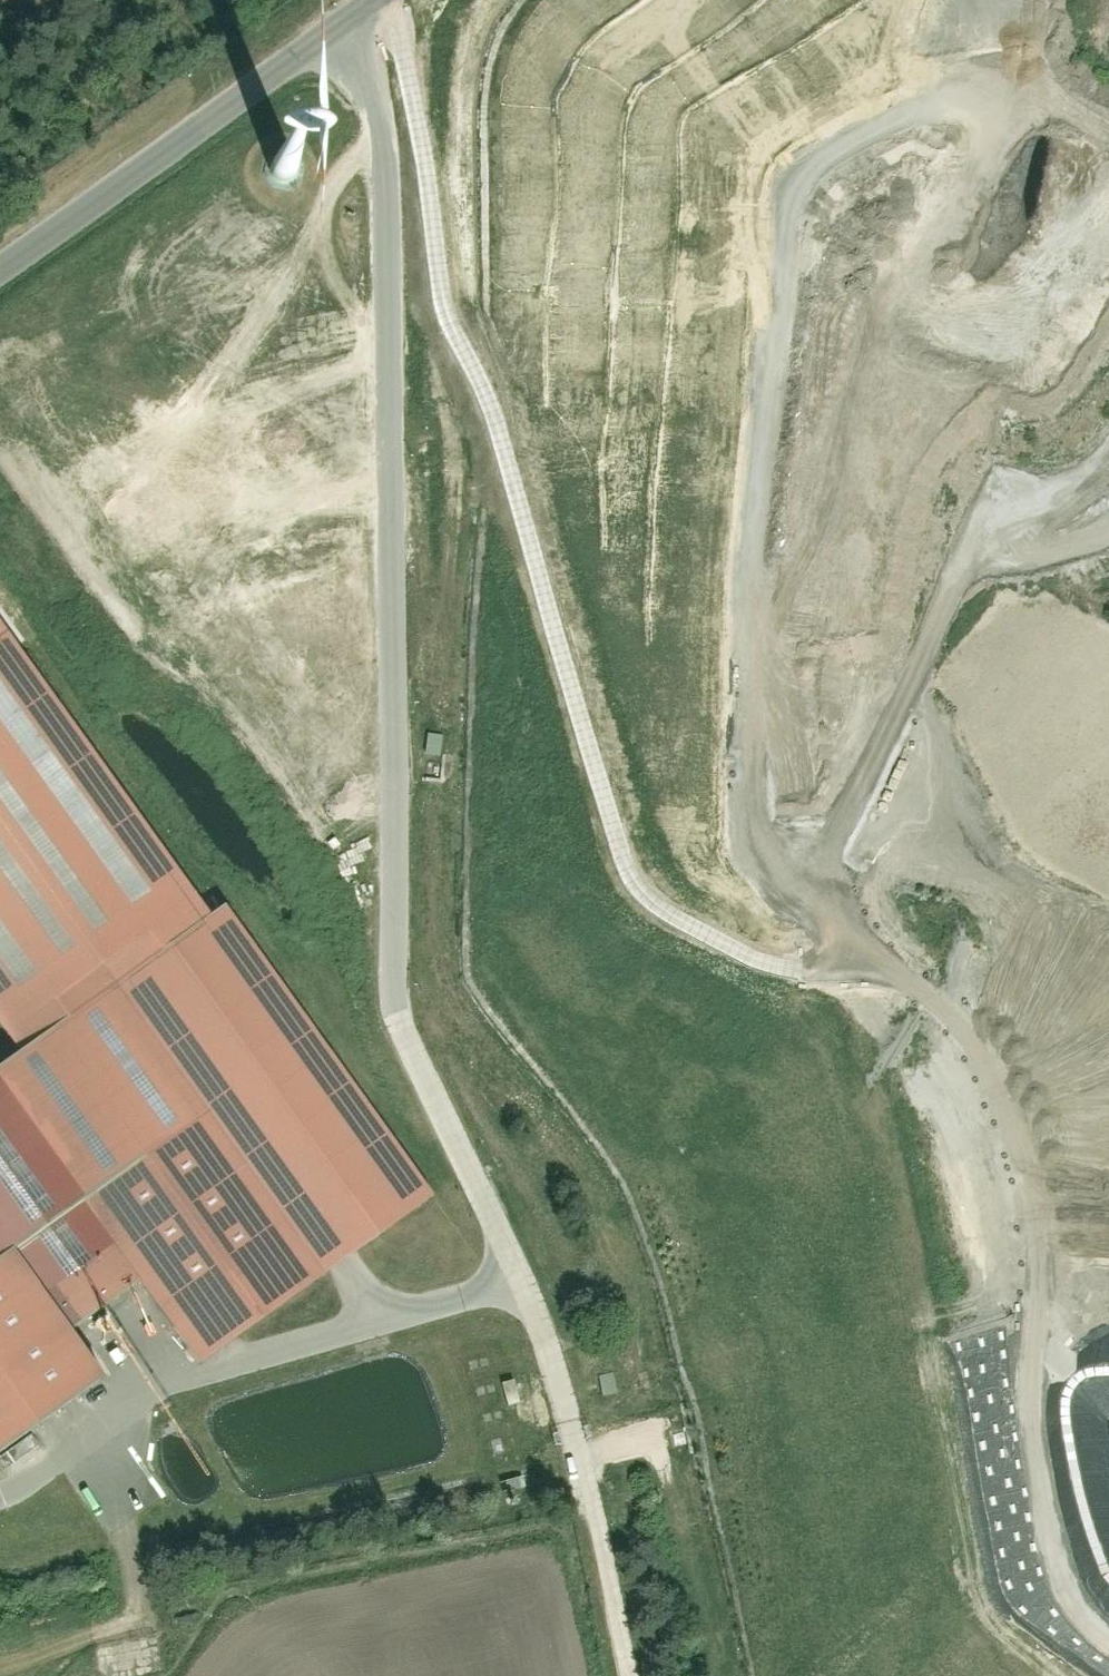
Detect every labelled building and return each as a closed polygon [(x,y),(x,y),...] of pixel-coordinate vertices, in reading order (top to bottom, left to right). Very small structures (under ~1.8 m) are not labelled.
[(18,1056),(0,1069),(0,1456),(92,1390),(58,1342),(137,1286),(195,1368),(431,1201),(224,910),(208,921),(0,630),(0,1031),(18,1056)]
